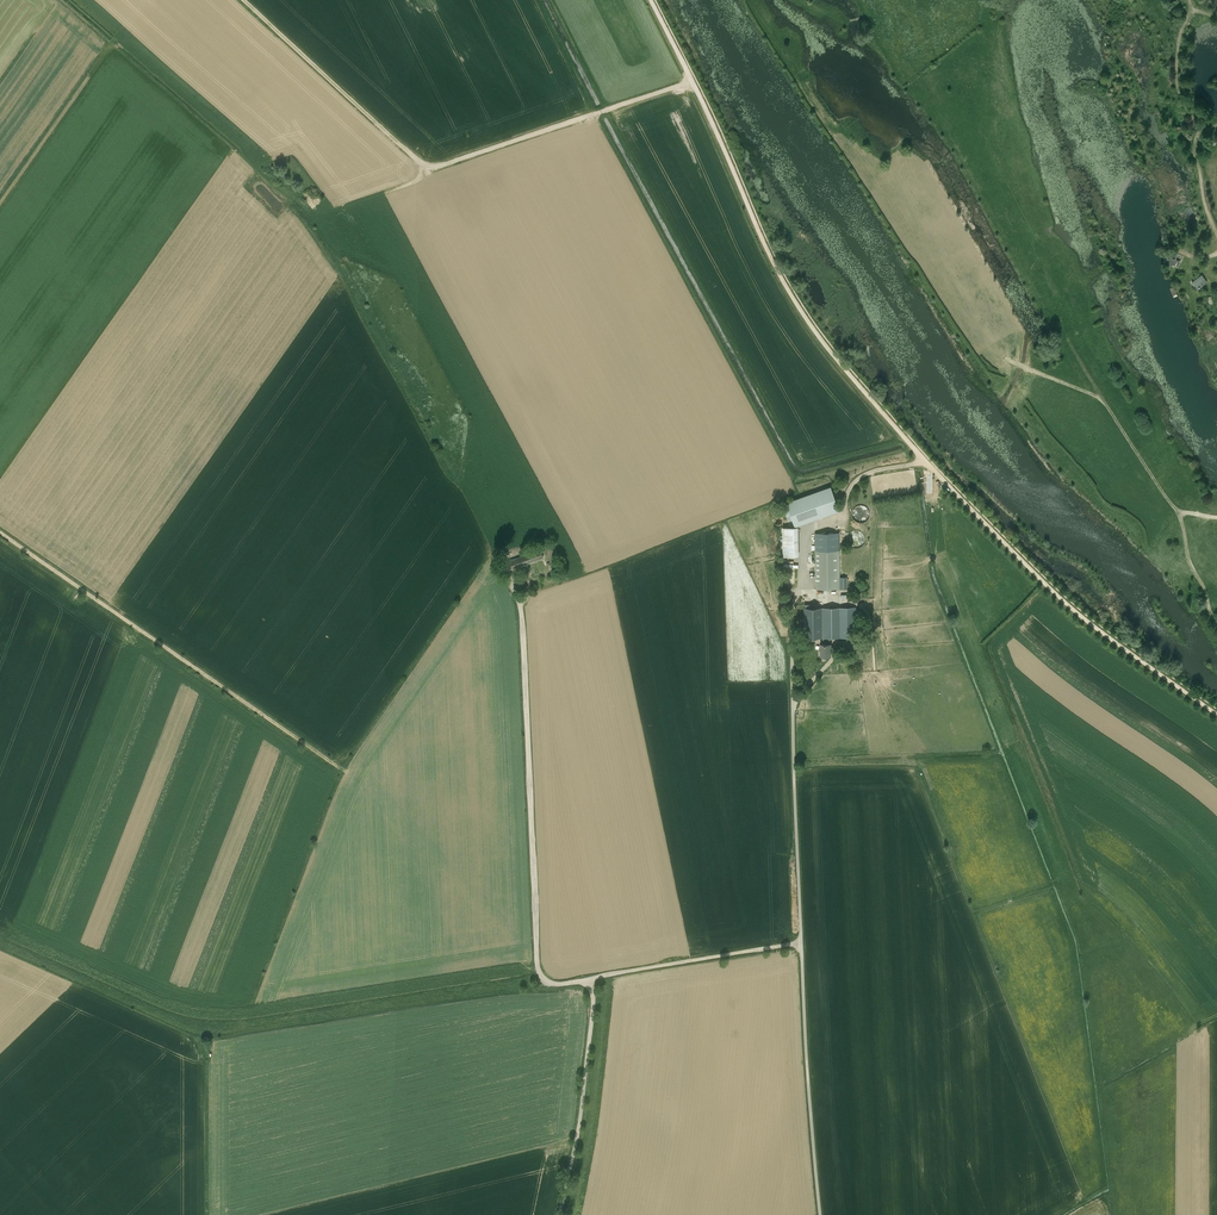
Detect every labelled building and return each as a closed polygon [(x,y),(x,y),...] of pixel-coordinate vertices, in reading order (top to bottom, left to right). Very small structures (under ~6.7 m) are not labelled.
[(1174,260),(1176,254),(1170,251),(1167,257),(1165,256),(1162,263),(1166,264),(1175,267),(1177,261),(1174,260)] [(788,521),(792,520),(786,503),(782,504),(788,521)] [(861,523),(862,523),(863,523),(864,522),(866,522),(866,521),(867,520),(869,518),(870,517),(870,515),(870,513),(870,512),(869,510),(868,509),(868,508),(867,508),(865,506),(864,506),(863,506),(862,505),(860,505),(859,505),(858,506),(856,506),(855,507),(855,508),(854,509),(853,510),(852,512),(852,513),(852,514),(852,515),(852,516),(852,518),(853,518),(854,520),(855,521),(856,521),(856,522),(858,523),(859,523),(860,523),(861,523)] [(798,526),(782,527),(783,556),(799,556),(798,526)] [(858,531),(857,530),(856,531),(854,531),(853,531),(852,532),(851,532),(850,533),(849,534),(848,536),(848,537),(847,538),(847,540),(847,542),(847,543),(848,544),(849,545),(850,546),(851,547),(852,547),(853,548),(856,548),(858,548),(859,548),(860,548),(862,547),(863,546),(863,544),(864,543),(865,542),(865,540),(865,539),(865,538),(864,536),(864,535),(863,534),(862,533),(861,532),(860,531),(858,531)] [(513,568),(543,557),(540,550),(510,561),(513,568)] [(847,577),(840,577),(839,551),(815,551),(816,589),(847,589),(847,577)] [(823,637),(822,608),(812,608),(812,604),(805,604),(805,608),(804,608),(804,638),(822,637),(823,637)] [(840,608),(840,637),(846,637),(846,641),(858,640),(858,636),(856,636),(855,607),(840,608)] [(830,637),(840,637),(840,608),(822,608),(823,637),(822,637),(823,644),(821,644),(821,656),(831,656),(831,644),(830,644),(830,637)]
